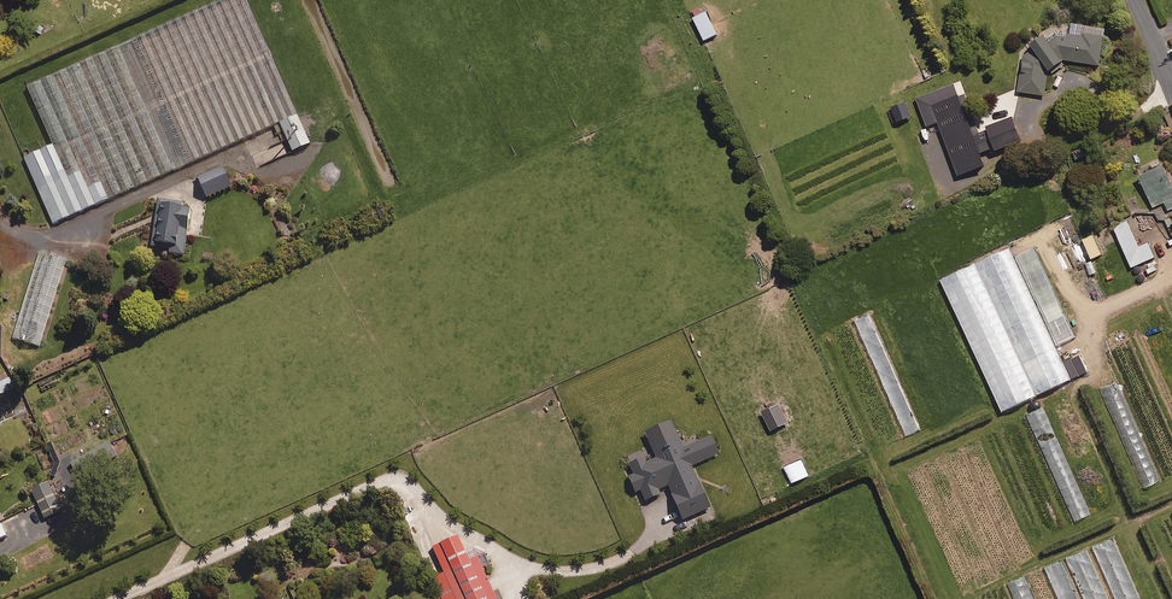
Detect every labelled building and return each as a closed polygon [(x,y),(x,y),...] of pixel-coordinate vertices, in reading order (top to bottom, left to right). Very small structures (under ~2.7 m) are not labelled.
[(50,225),(296,113),(245,0),(225,0),(28,89),(54,146),(21,161),(50,225)] [(718,34),(707,12),(694,18),(705,41),(718,34)] [(1100,66),(1104,29),(1070,24),(1069,31),(1057,30),(1047,37),(1046,35),(1031,46),(1034,50),(1023,58),(1019,92),(1047,95),(1049,69),(1052,72),(1065,61),(1100,66)] [(959,98),(936,106),(941,123),(965,115),(959,98)] [(976,140),(973,131),(968,118),(943,128),(960,175),(984,166),(979,152),(996,146),(997,148),(1021,140),(1009,108),(993,114),(996,123),(994,123),(996,128),(989,131),(990,135),(976,140)] [(231,186),(222,167),(198,179),(207,198),(231,186)] [(1165,167),(1141,177),(1153,207),(1165,203),(1168,211),(1171,209),(1171,185),(1165,167)] [(301,177),(290,171),(282,185),(294,191),(301,177)] [(182,202),(157,199),(151,248),(161,249),(161,253),(183,256),(190,209),(181,208),(182,202)] [(1140,248),(1128,221),(1114,227),(1132,268),(1156,257),(1149,243),(1140,248)] [(1102,255),(1094,236),(1084,240),(1092,259),(1102,255)] [(1056,346),(1062,344),(1076,337),(1034,249),(1015,258),(1010,249),(942,281),(1004,412),(1088,372),(1080,356),(1064,363),(1056,346)] [(66,260),(39,251),(12,338),(39,347),(66,260)] [(1065,252),(1059,255),(1067,269),(1073,266),(1065,252)] [(15,367),(8,353),(1,357),(9,370),(15,367)] [(7,380),(0,383),(0,395),(11,391),(7,380)] [(683,450),(671,422),(645,433),(657,460),(647,464),(644,459),(629,465),(634,475),(628,477),(635,493),(641,491),(645,502),(661,495),(659,490),(668,486),(683,521),(710,509),(691,467),(718,455),(711,437),(683,450)] [(116,457),(108,443),(71,464),(79,478),(116,457)] [(809,477),(801,460),(785,468),(792,484),(809,477)] [(61,511),(48,483),(32,490),(45,519),(61,511)] [(457,537),(433,548),(445,574),(429,580),(438,598),(496,598),(474,549),(464,554),(457,537)]
